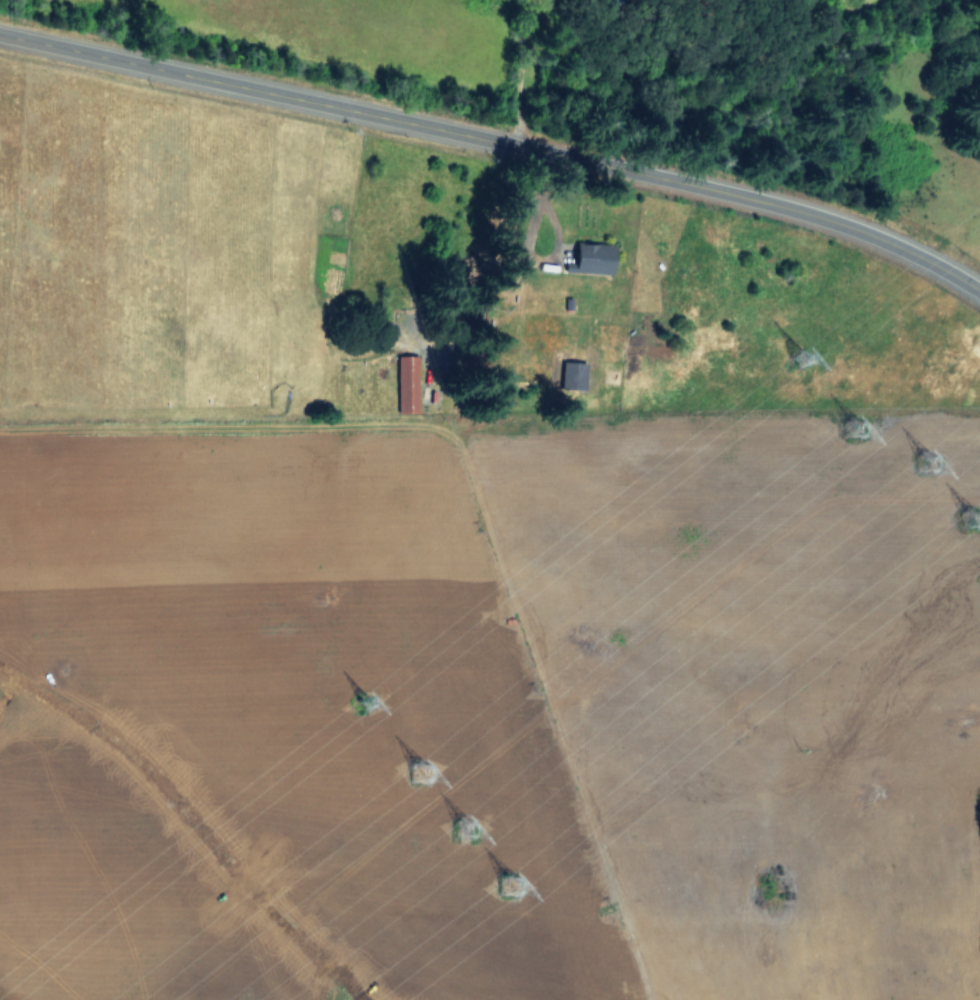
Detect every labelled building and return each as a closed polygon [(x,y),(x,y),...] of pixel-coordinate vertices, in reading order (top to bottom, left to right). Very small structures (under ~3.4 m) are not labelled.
[(612,244),(587,243),(586,265),(586,272),(611,274),(612,244)] [(417,355),(396,355),(397,413),(418,412),(417,355)]
